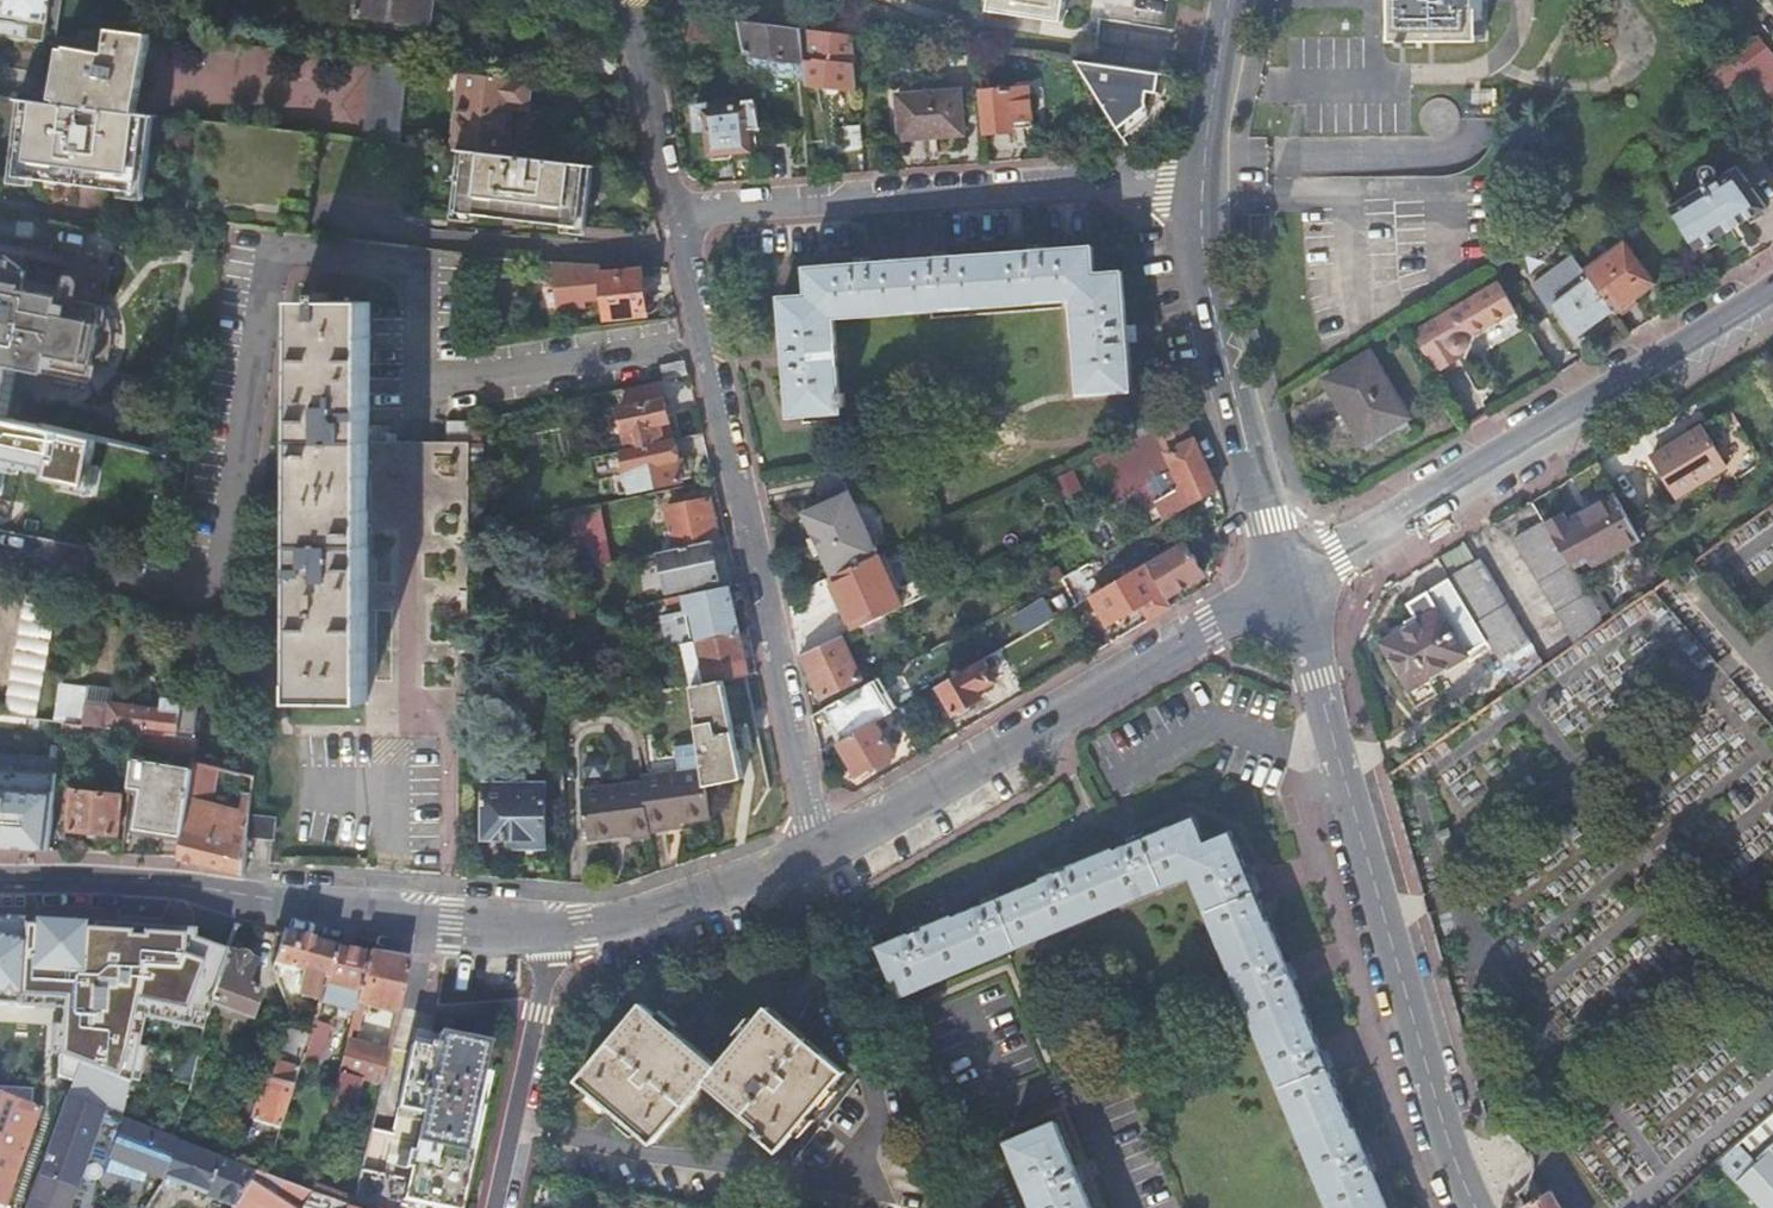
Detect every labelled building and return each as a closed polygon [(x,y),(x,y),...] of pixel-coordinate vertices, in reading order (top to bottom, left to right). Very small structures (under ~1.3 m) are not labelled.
[(8,14),(51,21),(55,0),(1,0),(10,1),(8,14)] [(433,0),(356,0),(355,14),(430,24),(433,0)] [(986,13),(1059,24),(1063,0),(988,0),(986,13)] [(1424,41),(1434,41),(1434,37),(1440,37),(1440,41),(1479,41),(1478,0),(1394,0),(1394,41),(1403,41),(1403,47),(1411,47),(1411,41),(1424,41)] [(30,39),(32,23),(0,19),(0,36),(30,39)] [(799,29),(735,20),(742,52),(802,61),(799,29)] [(59,102),(138,112),(152,34),(112,29),(111,50),(68,45),(59,102)] [(851,35),(799,29),(802,61),(809,62),(809,59),(854,64),(851,35)] [(1768,47),(1746,64),(1772,96),(1772,54),(1768,47)] [(988,91),(985,53),(973,52),(975,80),(979,79),(984,134),(1012,132),(1011,128),(1030,126),(1027,88),(988,91)] [(372,61),(365,139),(400,142),(409,66),(372,61)] [(1157,123),(1162,77),(1070,62),(1060,133),(1131,144),(1144,133),(1157,123)] [(461,72),(452,149),(464,150),(505,155),(512,105),(527,107),(530,81),(461,72)] [(1173,78),(1162,77),(1157,123),(1144,133),(1131,144),(1143,139),(1155,131),(1166,112),(1171,99),(1173,78)] [(895,96),(898,140),(962,135),(959,91),(895,96)] [(59,102),(31,99),(22,175),(140,189),(149,113),(138,112),(59,102)] [(748,129),(760,128),(753,99),(742,100),(743,107),(704,111),(709,158),(712,161),(730,159),(733,152),(750,151),(748,129)] [(576,227),(583,165),(505,155),(464,150),(457,212),(576,227)] [(1699,191),(1669,209),(1695,251),(1700,249),(1713,241),(1731,230),(1748,219),(1762,211),(1767,208),(1738,167),(1715,181),(1714,180),(1716,174),(1715,169),(1711,164),(1706,163),(1701,164),(1698,166),(1695,169),(1693,174),(1692,181),(1699,191)] [(287,208),(304,210),(306,200),(289,198),(287,208)] [(140,220),(169,224),(170,214),(141,210),(140,220)] [(1762,211),(1748,219),(1751,223),(1765,215),(1762,211)] [(1713,241),(1700,249),(1702,253),(1715,245),(1713,241)] [(29,261),(48,265),(49,255),(51,244),(33,242),(29,261)] [(1615,312),(1617,316),(1637,301),(1656,286),(1626,242),(1585,272),(1615,312)] [(1084,395),(1134,391),(1130,342),(1137,341),(1135,326),(1128,327),(1124,273),(1096,274),(1094,247),(1044,251),(1044,248),(1029,249),(1030,252),(949,258),(949,255),(934,256),(934,259),(871,264),(871,260),(854,262),(855,265),(807,268),(809,296),(781,297),(785,352),(782,352),(783,368),(786,367),(790,416),(840,412),(840,407),(843,406),(843,393),(839,393),(833,318),(1075,300),(1084,395)] [(48,265),(75,270),(77,261),(49,255),(48,265)] [(55,354),(53,369),(54,369),(53,376),(88,384),(92,366),(93,358),(110,361),(112,348),(113,341),(113,338),(112,332),(112,328),(111,325),(109,319),(108,316),(106,312),(103,307),(111,267),(77,261),(75,270),(71,291),(69,301),(59,299),(23,292),(26,273),(6,257),(4,264),(0,263),(0,344),(55,354)] [(1534,286),(1551,310),(1556,306),(1567,322),(1566,322),(1578,339),(1596,326),(1615,312),(1585,272),(1575,258),(1534,286)] [(602,275),(601,264),(555,261),(558,309),(585,307),(584,291),(603,290),(605,320),(646,317),(643,272),(602,275)] [(1517,268),(1497,279),(1499,283),(1517,311),(1531,336),(1551,324),(1517,268)] [(1499,283),(1413,335),(1436,374),(1465,357),(1463,355),(1468,352),(1470,347),(1470,343),(1468,340),(1486,329),(1517,311),(1499,283)] [(61,289),(59,299),(69,301),(71,291),(61,289)] [(470,483),(471,441),(368,440),(370,301),(328,301),(329,293),(320,293),(319,300),(299,300),(295,701),(366,703),(366,712),(469,712),(470,531),(470,483)] [(6,367),(18,369),(44,375),(46,367),(53,369),(55,354),(0,344),(0,399),(6,367)] [(93,358),(92,366),(108,369),(110,361),(93,358)] [(1386,437),(1409,423),(1370,360),(1326,386),(1364,450),(1386,437)] [(690,375),(687,361),(662,366),(665,380),(690,375)] [(0,399),(0,419),(8,420),(18,369),(6,367),(0,399)] [(662,381),(624,389),(628,406),(666,398),(662,381)] [(666,398),(628,406),(621,408),(629,449),(666,441),(663,421),(671,420),(666,398)] [(1166,519),(1216,492),(1187,416),(1159,428),(1143,436),(1117,447),(1099,456),(1122,497),(1151,481),(1154,485),(1161,498),(1155,501),(1166,519)] [(1143,436),(1159,428),(1153,416),(1137,423),(1143,436)] [(4,464),(85,481),(94,439),(8,420),(0,419),(0,482),(4,464)] [(666,441),(675,439),(671,420),(663,421),(666,441)] [(1703,429),(1650,461),(1673,500),(1726,469),(1703,429)] [(629,449),(625,449),(631,480),(625,482),(626,492),(684,480),(675,439),(666,441),(629,449)] [(1122,497),(1099,456),(1091,460),(1114,502),(1122,497)] [(830,578),(877,557),(848,494),(802,515),(813,539),(820,555),(830,578)] [(1543,525),(1568,566),(1584,557),(1590,567),(1638,539),(1614,495),(1566,522),(1562,515),(1543,525)] [(711,541),(721,539),(712,500),(668,509),(676,548),(711,541)] [(602,506),(565,509),(570,564),(607,560),(602,506)] [(1512,542),(1573,645),(1602,624),(1568,566),(1543,525),(1543,524),(1512,542)] [(814,558),(820,555),(813,539),(807,541),(814,558)] [(676,548),(660,551),(669,590),(720,580),(711,541),(676,548)] [(1146,563),(1167,599),(1203,578),(1204,574),(1185,541),(1146,563)] [(884,615),(901,607),(877,557),(830,578),(829,579),(853,630),(884,615)] [(1486,644),(1512,688),(1541,667),(1478,562),(1447,580),(1486,644)] [(1151,620),(1171,608),(1167,599),(1146,563),(1090,597),(1105,625),(1141,604),(1151,620)] [(1486,644),(1447,580),(1405,605),(1415,624),(1381,645),(1409,691),(1486,644)] [(723,597),(721,587),(690,594),(696,620),(700,641),(739,632),(732,596),(723,597)] [(29,588),(5,714),(26,717),(39,718),(62,595),(29,588)] [(884,615),(853,630),(850,631),(855,641),(889,626),(884,615)] [(700,641),(696,620),(675,625),(678,645),(682,644),(698,641),(700,641)] [(747,674),(739,632),(700,641),(698,641),(682,644),(691,686),(693,685),(706,682),(747,674)] [(841,636),(801,655),(821,699),(862,679),(841,636)] [(939,688),(954,714),(983,697),(979,690),(995,680),(985,662),(939,688)] [(747,674),(706,682),(693,685),(699,745),(701,763),(702,770),(705,787),(767,778),(751,673),(747,674)] [(893,711),(875,680),(825,707),(844,740),(875,721),(893,711)] [(109,725),(139,729),(195,735),(199,700),(170,697),(168,709),(119,704),(121,689),(96,686),(96,690),(68,687),(64,721),(68,721),(109,725)] [(50,849),(56,806),(58,789),(61,769),(20,764),(26,717),(5,714),(0,714),(0,846),(50,849)] [(61,769),(66,735),(68,721),(64,721),(39,718),(26,717),(20,764),(61,769)] [(66,735),(138,743),(139,729),(109,725),(68,721),(66,735)] [(875,721),(844,740),(839,743),(853,768),(858,775),(872,766),(873,768),(894,755),(875,721)] [(197,751),(200,736),(200,735),(195,735),(139,729),(138,743),(197,751)] [(247,746),(200,736),(197,751),(195,763),(217,768),(241,773),(247,746)] [(679,774),(702,770),(701,763),(699,745),(676,749),(679,774)] [(180,834),(184,835),(190,798),(195,768),(136,759),(132,786),(144,788),(137,826),(140,827),(140,832),(179,838),(180,834)] [(190,798),(211,803),(217,768),(195,763),(195,768),(190,798)] [(702,770),(679,774),(643,779),(644,784),(650,833),(666,832),(666,825),(710,819),(705,787),(702,770)] [(485,838),(511,838),(519,838),(519,848),(546,848),(547,785),(486,784),(485,838)] [(651,841),(650,833),(644,784),(582,793),(588,842),(631,837),(631,843),(651,841)] [(58,789),(56,806),(71,808),(69,828),(119,831),(122,794),(73,790),(72,791),(58,789)] [(180,856),(244,870),(248,835),(251,813),(251,812),(211,803),(190,798),(184,835),(180,856)] [(251,813),(248,835),(274,839),(277,817),(251,813)] [(1329,1207),(1386,1207),(1369,1169),(1373,1168),(1370,1161),(1367,1154),(1364,1156),(1327,1067),(1330,1065),(1327,1057),(1324,1050),(1321,1051),(1291,979),(1295,978),(1291,969),(1288,962),(1285,964),(1255,891),(1259,890),(1255,881),(1252,875),(1248,876),(1230,832),(1205,842),(1194,817),(1144,839),(1143,834),(1128,840),(1129,844),(1071,869),(1069,865),(1054,871),(1056,876),(999,899),(997,895),(982,901),(983,905),(925,930),(923,926),(908,932),(910,936),(880,949),(899,996),(1191,874),(1329,1207)] [(36,1007),(36,1002),(64,1004),(64,1009),(58,1080),(73,1086),(67,1101),(119,1122),(152,1005),(207,1020),(211,1004),(228,953),(195,940),(198,930),(96,924),(95,930),(85,929),(85,923),(34,920),(34,926),(23,925),(23,919),(0,918),(0,1006),(36,1007)] [(325,979),(334,948),(282,933),(273,964),(302,973),(297,988),(301,995),(315,1000),(322,979),(325,979)] [(357,993),(366,953),(334,948),(325,979),(324,984),(357,993)] [(228,953),(211,1004),(251,1018),(260,993),(253,990),(246,987),(250,978),(255,962),(228,953)] [(395,1016),(407,962),(366,953),(357,993),(354,1004),(348,1030),(358,1033),(364,1007),(395,1016)] [(246,987),(253,990),(257,981),(250,978),(246,987)] [(354,1004),(357,993),(324,984),(321,995),(354,1004)] [(756,1132),(778,1152),(845,1071),(816,1047),(827,1034),(803,1014),(792,1026),(768,1007),(717,1067),(642,1003),(577,1081),(652,1144),(704,1082),(759,1128),(756,1132)] [(303,1020),(313,1022),(317,1008),(308,1005),(303,1020)] [(301,1026),(310,1029),(313,1022),(303,1020),(301,1026)] [(354,1200),(373,1207),(452,1207),(487,1044),(415,1029),(392,1134),(370,1129),(354,1200)] [(286,1033),(277,1065),(297,1071),(308,1038),(286,1033)] [(379,1087),(387,1053),(355,1045),(357,1038),(347,1035),(327,1120),(331,1120),(335,1109),(351,1112),(358,1082),(379,1087)] [(252,1122),(238,1167),(255,1174),(264,1177),(269,1160),(297,1071),(277,1065),(276,1064),(270,1080),(266,1079),(252,1122)] [(0,1097),(0,1207),(6,1207),(40,1113),(0,1097)] [(28,1207),(68,1207),(85,1162),(159,1192),(165,1182),(179,1145),(172,1142),(119,1122),(67,1101),(28,1207)] [(1772,1130),(1772,1111),(1737,1142),(1748,1153),(1772,1130)] [(1034,1207),(1089,1207),(1079,1184),(1083,1182),(1079,1173),(1076,1166),(1072,1167),(1054,1124),(1007,1143),(1034,1207)] [(179,1145),(165,1182),(231,1207),(234,1207),(255,1174),(238,1167),(179,1145)] [(1732,1146),(1713,1163),(1756,1207),(1772,1207),(1772,1146),(1750,1167),(1732,1146)] [(269,1160),(264,1177),(310,1196),(312,1184),(313,1179),(300,1175),(296,1183),(289,1180),(293,1170),(269,1160)] [(234,1207),(287,1207),(288,1205),(294,1207),(349,1207),(352,1199),(312,1184),(310,1196),(264,1177),(255,1174),(234,1207)] [(1523,1207),(1524,1207),(1561,1207),(1551,1192),(1523,1207)]
